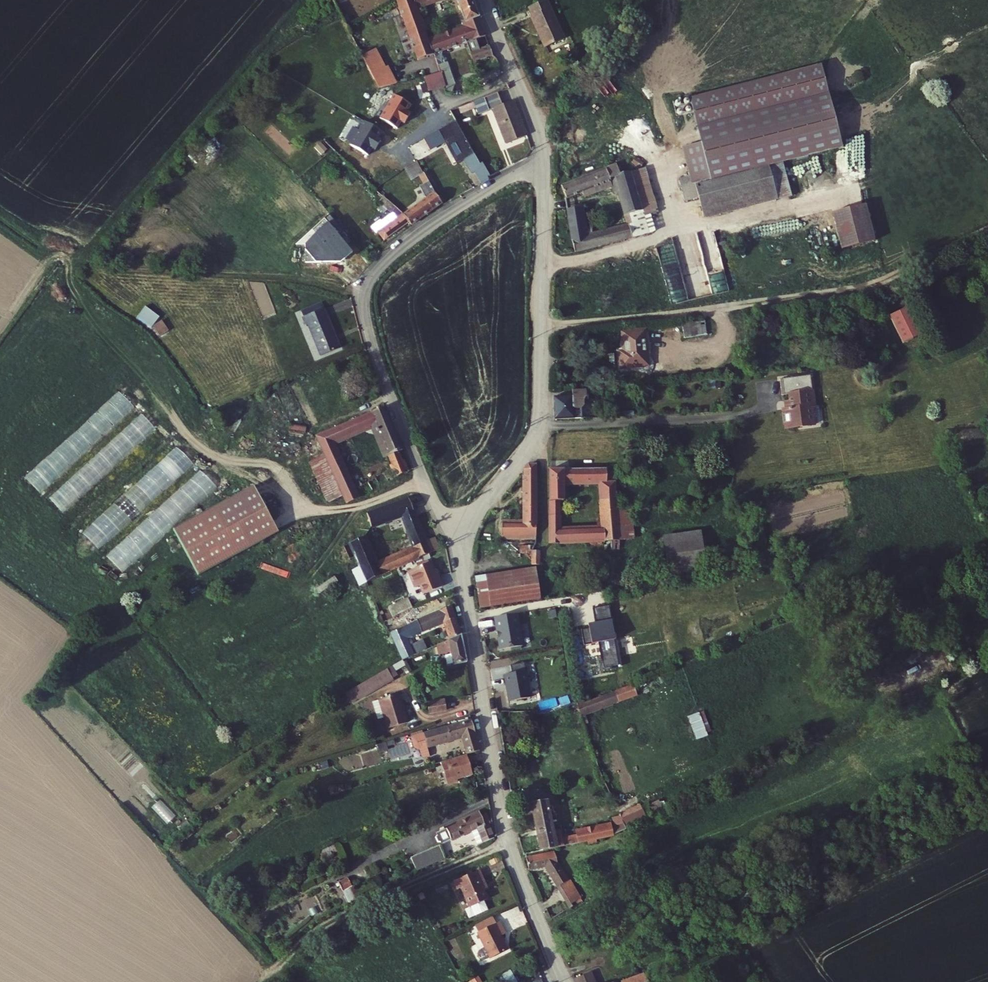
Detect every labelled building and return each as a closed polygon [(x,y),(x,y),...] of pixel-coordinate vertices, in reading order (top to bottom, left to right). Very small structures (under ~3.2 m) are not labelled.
[(399,15),(414,10),(413,6),(411,0),(394,0),(399,15)] [(462,21),(476,16),(470,0),(455,0),(462,21)] [(535,17),(540,31),(554,26),(562,45),(568,43),(551,0),(534,7),(538,16),(535,17)] [(414,10),(399,15),(415,59),(430,54),(426,41),(415,10),(414,10)] [(482,36),(476,16),(462,21),(464,27),(459,29),(464,42),(471,60),(490,55),(486,45),(476,48),(473,39),(482,36)] [(548,50),(562,45),(554,26),(540,31),(548,50)] [(426,41),(430,54),(438,51),(464,42),(459,29),(426,41)] [(360,58),(376,87),(394,82),(385,65),(383,67),(374,50),(360,58)] [(441,86),(443,92),(449,93),(450,86),(453,84),(444,61),(442,62),(438,51),(430,54),(436,70),(441,86)] [(422,75),(426,91),(441,86),(436,70),(422,75)] [(693,148),(680,151),(687,180),(693,201),(698,222),(785,200),(777,168),(831,154),(810,72),(682,103),(693,148)] [(408,104),(390,94),(377,118),(394,128),(398,121),(402,122),(407,113),(404,111),(408,104)] [(500,108),(495,96),(471,106),(474,114),(476,118),(491,112),(504,146),(522,139),(509,105),(500,108)] [(459,119),(474,114),(471,106),(456,112),(459,119)] [(379,131),(361,121),(348,145),(365,155),(369,147),(372,149),(378,140),(375,138),(379,131)] [(482,176),(473,159),(472,160),(450,125),(419,140),(426,152),(440,143),(454,166),(461,161),(469,175),(473,172),(479,182),(482,180),(480,177),(482,176)] [(409,178),(422,173),(417,162),(405,166),(409,178)] [(620,194),(629,224),(595,232),(593,226),(583,228),(578,207),(568,209),(578,251),(633,237),(629,223),(642,220),(640,212),(642,212),(632,175),(621,179),(617,166),(563,189),(567,200),(612,185),(615,196),(620,194)] [(632,175),(642,212),(640,212),(642,220),(629,223),(633,237),(657,231),(653,214),(659,213),(649,170),(632,175)] [(679,204),(693,201),(687,180),(674,184),(679,204)] [(409,225),(440,203),(432,192),(426,182),(418,187),(424,198),(401,214),(407,222),(409,225)] [(379,185),(374,189),(377,193),(383,189),(379,185)] [(401,214),(381,197),(375,202),(394,219),(376,233),(382,241),(407,222),(401,214)] [(835,253),(866,246),(857,210),(826,217),(835,253)] [(341,232),(328,214),(309,229),(312,232),(294,246),(294,260),(310,261),(310,260),(330,261),(337,255),(340,259),(348,252),(336,236),(341,232)] [(316,301),(307,305),(309,310),(297,315),(300,323),(303,322),(315,354),(334,347),(316,301)] [(144,305),(137,316),(152,326),(159,315),(144,305)] [(295,309),(297,315),(309,310),(307,305),(295,309)] [(909,305),(891,314),(904,341),(923,332),(909,305)] [(160,320),(152,326),(161,335),(168,328),(160,320)] [(704,320),(682,321),(683,336),(704,335),(704,320)] [(648,357),(646,333),(624,335),(626,356),(623,359),(623,368),(642,366),(641,358),(648,357)] [(810,378),(780,383),(782,399),(790,398),(791,404),(792,412),(786,412),(784,413),(787,432),(815,427),(812,409),(815,409),(810,378)] [(99,412),(115,427),(134,406),(119,391),(99,412)] [(557,399),(558,421),(586,420),(586,409),(588,407),(588,401),(591,401),(590,392),(576,393),(576,397),(557,399)] [(402,473),(394,453),(399,451),(382,407),(312,438),(320,455),(330,477),(342,504),(360,496),(402,473)] [(141,413),(100,452),(114,467),(156,428),(141,413)] [(40,493),(110,430),(97,416),(61,449),(60,448),(27,479),(40,493)] [(180,447),(81,531),(97,549),(195,466),(180,447)] [(305,489),(330,477),(320,455),(295,466),(305,489)] [(92,462),(88,472),(85,471),(81,484),(98,490),(106,467),(92,462)] [(556,470),(553,470),(553,544),(622,536),(615,469),(608,469),(556,470)] [(532,471),(527,473),(529,524),(508,526),(508,538),(540,537),(538,471),(532,471)] [(64,512),(85,490),(81,487),(80,489),(69,479),(50,499),(64,512)] [(172,533),(196,577),(276,533),(252,489),(172,533)] [(177,493),(106,553),(121,571),(170,530),(164,524),(187,505),(177,493)] [(424,541),(406,500),(365,515),(370,528),(399,518),(411,547),(373,564),(362,536),(346,543),(357,569),(363,585),(434,552),(428,540),(424,541)] [(701,530),(663,532),(664,554),(669,554),(669,565),(703,563),(701,530)] [(542,550),(534,550),(534,560),(542,560),(542,550)] [(429,563),(408,573),(413,589),(419,587),(423,596),(442,587),(435,569),(432,571),(429,563)] [(363,585),(357,569),(350,572),(357,587),(363,585)] [(483,611),(542,599),(540,574),(483,577),(483,611)] [(392,603),(396,614),(416,605),(411,595),(392,603)] [(597,627),(582,630),(584,644),(599,641),(604,668),(621,665),(609,604),(593,607),(597,627)] [(458,638),(449,608),(415,622),(420,634),(442,625),(446,641),(458,638)] [(521,615),(499,619),(504,650),(526,647),(521,615)] [(403,661),(412,655),(401,631),(388,637),(400,663),(403,661)] [(450,667),(464,664),(458,638),(446,641),(439,643),(432,646),(434,654),(447,649),(450,667)] [(379,672),(384,683),(391,680),(389,675),(405,668),(403,661),(400,663),(379,672)] [(528,664),(514,666),(516,674),(508,676),(513,702),(535,698),(528,664)] [(344,687),(348,698),(384,683),(379,672),(344,687)] [(580,706),(584,714),(638,694),(634,685),(580,706)] [(398,694),(372,701),(375,711),(382,709),(384,717),(388,728),(407,722),(398,694)] [(445,700),(428,703),(430,714),(447,711),(445,700)] [(382,709),(375,711),(377,719),(384,717),(382,709)] [(695,738),(711,733),(704,709),(688,715),(695,738)] [(478,751),(477,747),(469,720),(418,736),(422,748),(458,737),(464,755),(478,751)] [(406,740),(418,736),(417,732),(405,736),(406,740)] [(422,748),(418,736),(406,740),(410,750),(413,752),(415,751),(417,758),(420,760),(425,758),(422,748)] [(392,740),(377,745),(379,750),(394,746),(392,740)] [(468,772),(463,755),(437,763),(444,786),(455,783),(454,780),(453,777),(468,772)] [(453,777),(454,780),(469,775),(468,772),(453,777)] [(537,806),(546,851),(558,848),(591,841),(591,843),(600,839),(600,837),(612,835),(629,829),(626,821),(614,826),(613,824),(580,831),(580,834),(566,837),(564,830),(555,831),(549,804),(537,806)] [(651,805),(624,817),(626,821),(629,829),(631,828),(655,817),(651,805)] [(475,846),(481,843),(492,838),(486,824),(482,826),(476,810),(435,831),(436,833),(434,836),(436,841),(440,841),(441,843),(468,831),(475,846)] [(437,843),(424,848),(431,865),(444,859),(437,843)] [(550,865),(552,873),(557,882),(567,877),(560,864),(557,851),(529,857),(531,869),(550,865)] [(477,873),(452,885),(455,892),(460,890),(469,909),(486,901),(477,881),(480,880),(477,873)] [(346,880),(337,884),(342,894),(351,889),(346,880)] [(477,927),(480,934),(497,926),(494,919),(477,927)] [(500,924),(497,926),(480,934),(477,935),(490,961),(508,953),(501,939),(506,936),(500,924)] [(574,981),(594,981),(589,972),(573,979),(574,981)]
